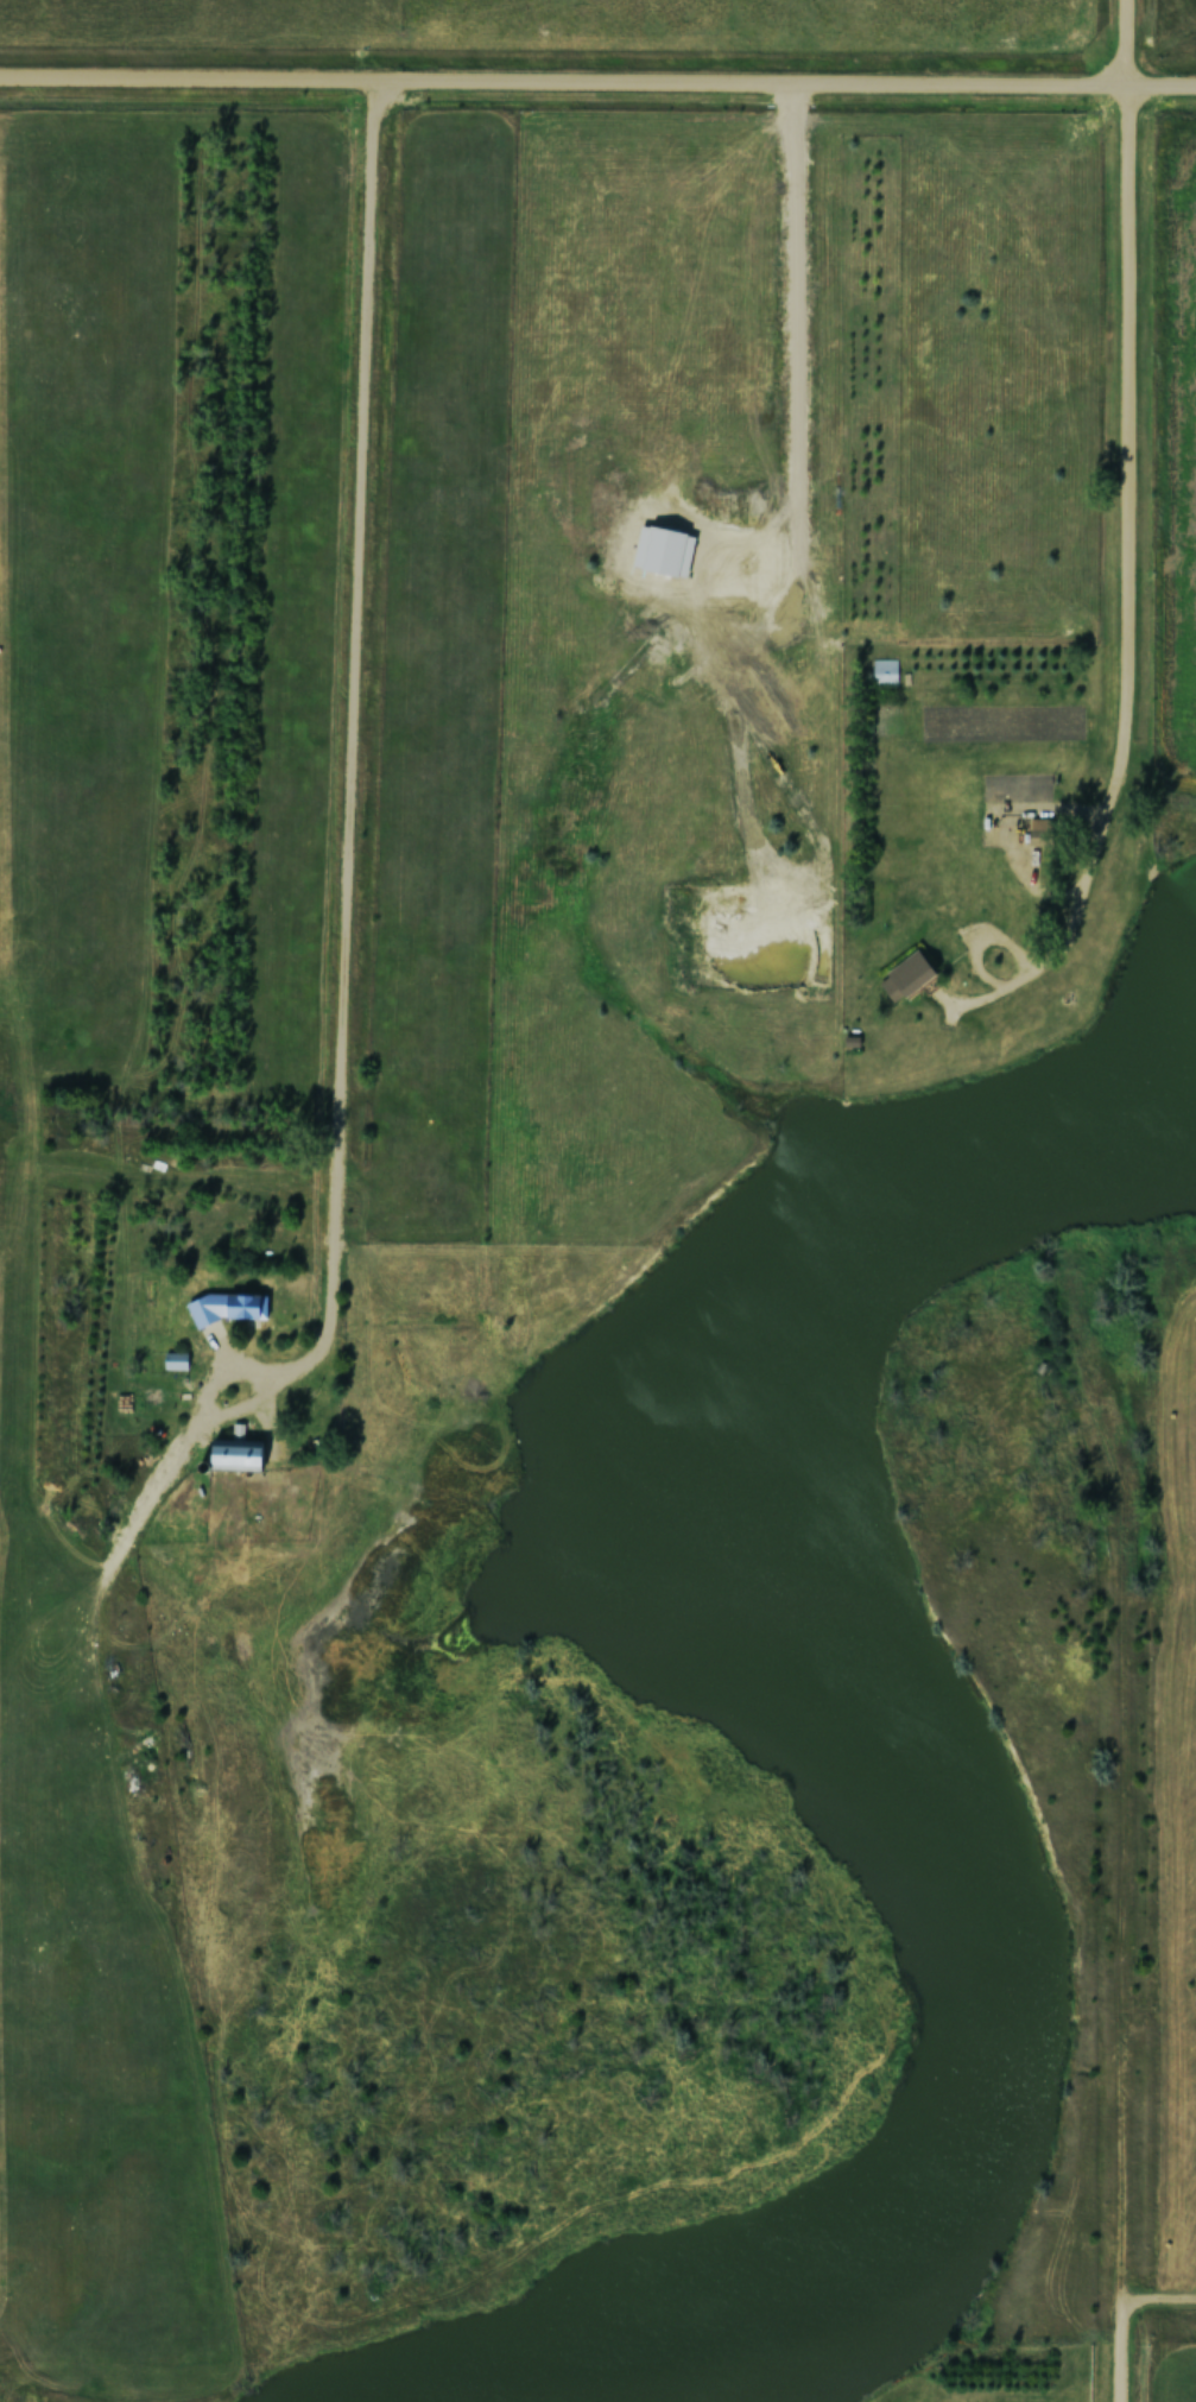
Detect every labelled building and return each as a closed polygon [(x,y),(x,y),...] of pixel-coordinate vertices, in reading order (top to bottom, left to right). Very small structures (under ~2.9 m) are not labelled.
[(895,687),(895,659),(871,659),(871,687),(895,687)] [(1030,846),(1052,846),(1052,819),(1030,819),(1030,846)] [(938,972),(916,949),(887,976),(909,999),(938,972)] [(264,1320),(264,1297),(193,1295),(192,1319),(264,1320)] [(263,1440),(212,1440),(212,1471),(263,1471),(263,1440)]
